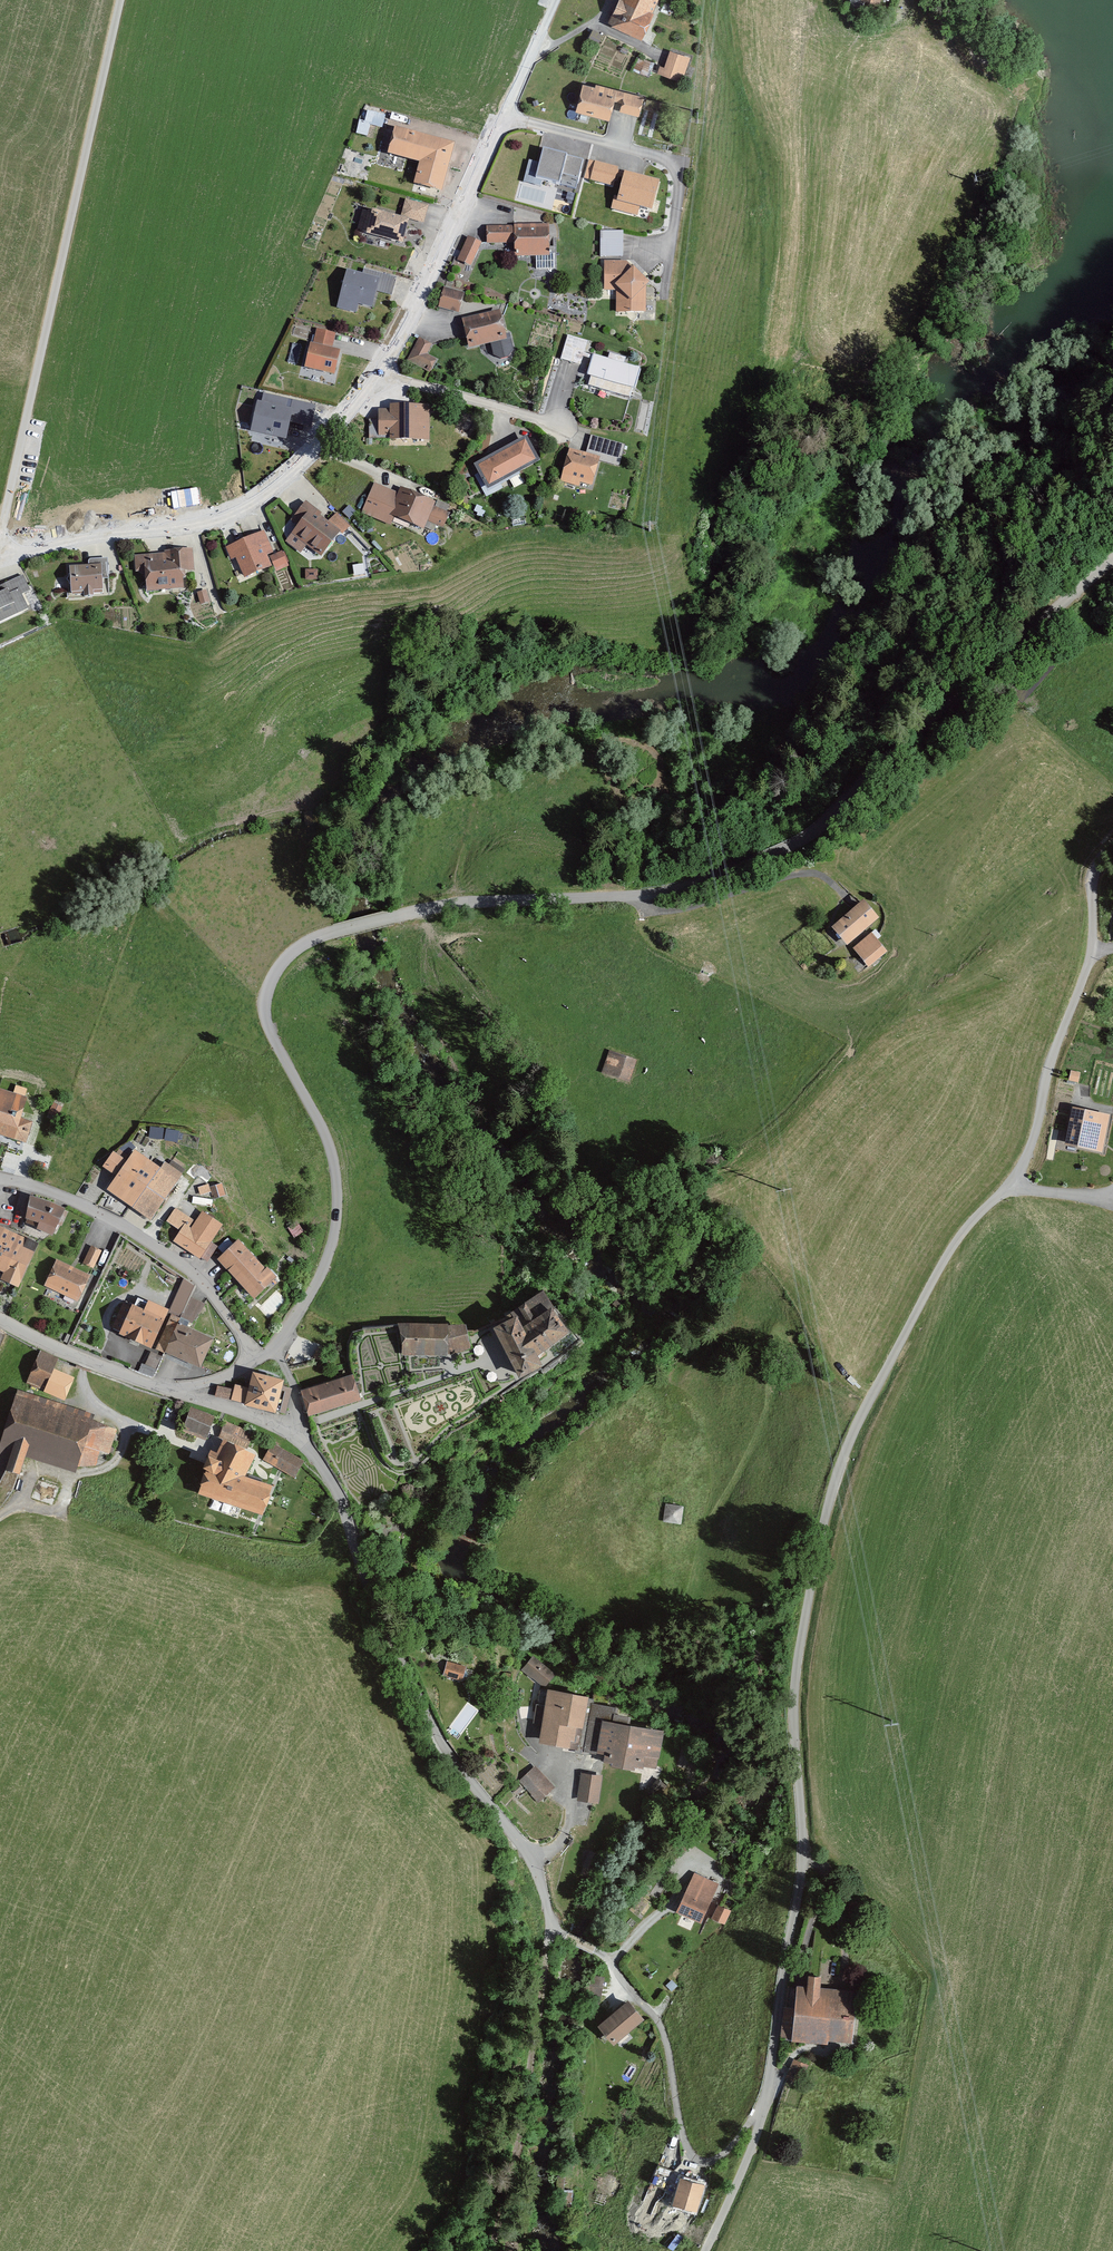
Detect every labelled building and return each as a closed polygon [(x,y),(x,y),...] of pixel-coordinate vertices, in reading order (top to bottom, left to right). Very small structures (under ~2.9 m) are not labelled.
[(602,24),(635,39),(653,0),(613,0),(602,24)] [(682,57),(664,52),(659,68),(655,67),(653,75),(675,81),(682,57)] [(640,55),(636,69),(650,73),(655,60),(640,55)] [(638,98),(591,86),(591,89),(577,85),(570,113),(603,121),(607,102),(617,104),(615,112),(633,117),(638,98)] [(360,120),(357,133),(369,135),(371,124),(383,127),(386,114),(369,110),(366,121),(360,120)] [(380,158),(412,166),(406,187),(434,194),(447,147),(388,131),(380,158)] [(574,181),(578,163),(536,152),(528,182),(553,188),(555,176),(574,181)] [(591,158),(584,177),(614,187),(621,168),(591,158)] [(652,219),(662,180),(626,171),(620,197),(615,196),(612,210),(652,219)] [(423,208),(402,202),(397,220),(418,226),(423,208)] [(395,247),(401,224),(363,215),(358,238),(395,247)] [(542,258),(541,227),(482,229),(483,247),(508,246),(508,260),(542,258)] [(466,268),(476,245),(464,240),(454,263),(466,268)] [(595,241),(595,259),(618,259),(618,242),(595,241)] [(638,285),(620,263),(599,263),(599,293),(610,293),(610,315),(638,315),(638,285)] [(357,277),(341,273),(332,310),(353,315),(355,307),(365,310),(369,292),(387,296),(392,279),(359,271),(357,277)] [(455,315),(460,296),(439,291),(434,309),(455,315)] [(506,359),(510,352),(506,335),(499,337),(493,312),(456,321),(464,352),(487,347),(489,357),(495,360),(506,359)] [(331,335),(311,331),(308,347),(302,346),(296,371),(327,377),(332,353),(327,351),(331,335)] [(576,367),(583,344),(564,338),(556,361),(576,367)] [(407,359),(416,363),(417,369),(423,373),(429,371),(432,365),(429,359),(423,357),(428,346),(416,340),(407,359)] [(584,388),(624,400),(632,371),(618,367),(620,361),(603,356),(601,361),(588,357),(581,379),(586,380),(584,388)] [(280,410),(282,401),(258,396),(256,406),(250,404),(244,434),(279,441),(283,424),(304,429),(308,407),(287,402),(285,411),(280,410)] [(425,443),(424,406),(384,407),(384,411),(373,411),(373,420),(365,420),(365,441),(384,441),(384,444),(425,443)] [(602,443),(584,437),(581,447),(599,453),(602,443)] [(531,463),(518,440),(468,468),(481,491),(531,463)] [(592,459),(564,451),(554,483),(571,488),(572,484),(583,488),(592,459)] [(392,495),(369,486),(357,516),(383,526),(386,520),(417,532),(428,505),(394,491),(392,495)] [(185,497),(187,514),(215,510),(212,493),(185,497)] [(444,508),(432,503),(424,524),(436,529),(444,508)] [(333,533),(299,504),(288,517),(295,523),(277,544),(292,556),(299,549),(311,559),(333,533)] [(343,529),(331,517),(324,523),(336,536),(343,529)] [(217,550),(222,563),(229,564),(234,580),(261,570),(257,558),(265,555),(258,536),(217,550)] [(158,556),(128,558),(130,577),(136,576),(137,595),(174,592),(173,575),(186,574),(184,551),(157,553),(158,556)] [(275,555),(262,560),(268,574),(280,569),(275,555)] [(82,568),(62,568),(62,594),(76,594),(76,598),(84,598),(84,593),(93,593),(93,584),(103,584),(103,563),(82,563),(82,568)] [(0,597),(0,626),(34,611),(26,595),(31,593),(24,578),(0,589),(3,596),(0,597)] [(202,604),(211,602),(209,589),(199,591),(202,604)] [(199,605),(196,593),(188,594),(191,606),(199,605)] [(861,899),(825,930),(843,951),(879,920),(861,899)] [(871,933),(850,950),(867,971),(888,954),(871,933)] [(638,1061),(610,1052),(603,1073),(631,1082),(638,1061)] [(1076,1084),(1078,1074),(1067,1071),(1065,1082),(1076,1084)] [(33,1098),(0,1088),(0,1136),(32,1146),(39,1124),(26,1120),(33,1098)] [(55,1105),(51,1116),(61,1120),(65,1109),(55,1105)] [(1102,1154),(1110,1116),(1067,1107),(1059,1146),(1102,1154)] [(112,1190),(156,1222),(189,1175),(172,1163),(167,1169),(142,1151),(134,1163),(120,1153),(109,1169),(121,1178),(112,1190)] [(200,1188),(201,1195),(213,1192),(214,1199),(228,1196),(225,1183),(200,1188)] [(42,1231),(58,1236),(67,1208),(35,1198),(28,1221),(43,1226),(42,1231)] [(177,1240),(211,1263),(222,1248),(216,1244),(229,1226),(208,1212),(201,1223),(180,1208),(170,1222),(183,1231),(177,1240)] [(41,1244),(0,1226),(0,1270),(8,1273),(5,1281),(22,1288),(41,1244)] [(274,1270),(246,1240),(224,1261),(263,1302),(288,1279),(277,1268),(274,1270)] [(93,1247),(85,1265),(95,1270),(103,1252),(93,1247)] [(81,1302),(92,1275),(58,1260),(47,1287),(81,1302)] [(195,1285),(184,1277),(169,1311),(193,1322),(205,1304),(190,1297),(195,1285)] [(583,1336),(552,1290),(518,1314),(524,1322),(510,1331),(544,1380),(566,1365),(558,1353),(583,1336)] [(161,1350),(173,1319),(137,1305),(125,1336),(161,1350)] [(207,1370),(220,1341),(185,1324),(171,1353),(207,1370)] [(459,1357),(459,1354),(483,1351),(479,1325),(457,1328),(457,1325),(409,1325),(409,1357),(459,1357)] [(150,1350),(141,1372),(155,1377),(164,1355),(150,1350)] [(57,1358),(39,1351),(26,1385),(68,1401),(76,1379),(53,1370),(57,1358)] [(287,1380),(254,1370),(249,1388),(245,1402),(244,1404),(277,1413),(287,1380)] [(366,1401),(359,1376),(305,1392),(313,1417),(366,1401)] [(245,1402),(249,1388),(234,1384),(233,1389),(217,1386),(215,1396),(245,1402)] [(17,1392),(0,1444),(0,1464),(20,1471),(25,1455),(75,1470),(77,1464),(94,1464),(99,1449),(109,1452),(116,1430),(95,1423),(97,1418),(17,1392)] [(184,1428),(206,1437),(213,1417),(192,1409),(184,1428)] [(252,1432),(226,1422),(221,1436),(246,1446),(252,1432)] [(262,1513),(271,1486),(243,1477),(253,1455),(226,1442),(217,1460),(209,1456),(204,1469),(208,1471),(201,1492),(262,1513)] [(301,1462),(274,1446),(266,1459),(293,1475),(301,1462)] [(679,1525),(681,1506),(664,1504),(662,1523),(679,1525)] [(550,1672),(529,1656),(518,1670),(539,1686),(550,1672)] [(455,1681),(458,1666),(439,1662),(436,1677),(455,1681)] [(538,1688),(530,1742),(573,1749),(581,1695),(538,1688)] [(660,1729),(592,1717),(585,1758),(653,1770),(660,1729)] [(516,1781),(535,1802),(552,1786),(533,1765),(516,1781)] [(597,1776),(576,1774),(573,1801),(595,1803),(597,1776)] [(598,1855),(588,1851),(581,1865),(592,1870),(598,1855)] [(673,1912),(701,1923),(717,1882),(689,1871),(673,1912)] [(733,1913),(716,1905),(710,1919),(727,1927),(733,1913)] [(823,2041),(844,2043),(850,1992),(815,1988),(816,1977),(801,1975),(800,1987),(790,1986),(784,2042),(822,2046),(823,2041)] [(602,2043),(634,2020),(621,2002),(589,2026),(602,2043)] [(807,2066),(794,2061),(787,2078),(800,2083),(807,2066)] [(621,2189),(615,2172),(594,2179),(600,2196),(621,2189)] [(702,2187),(675,2179),(667,2205),(694,2213),(702,2187)]
